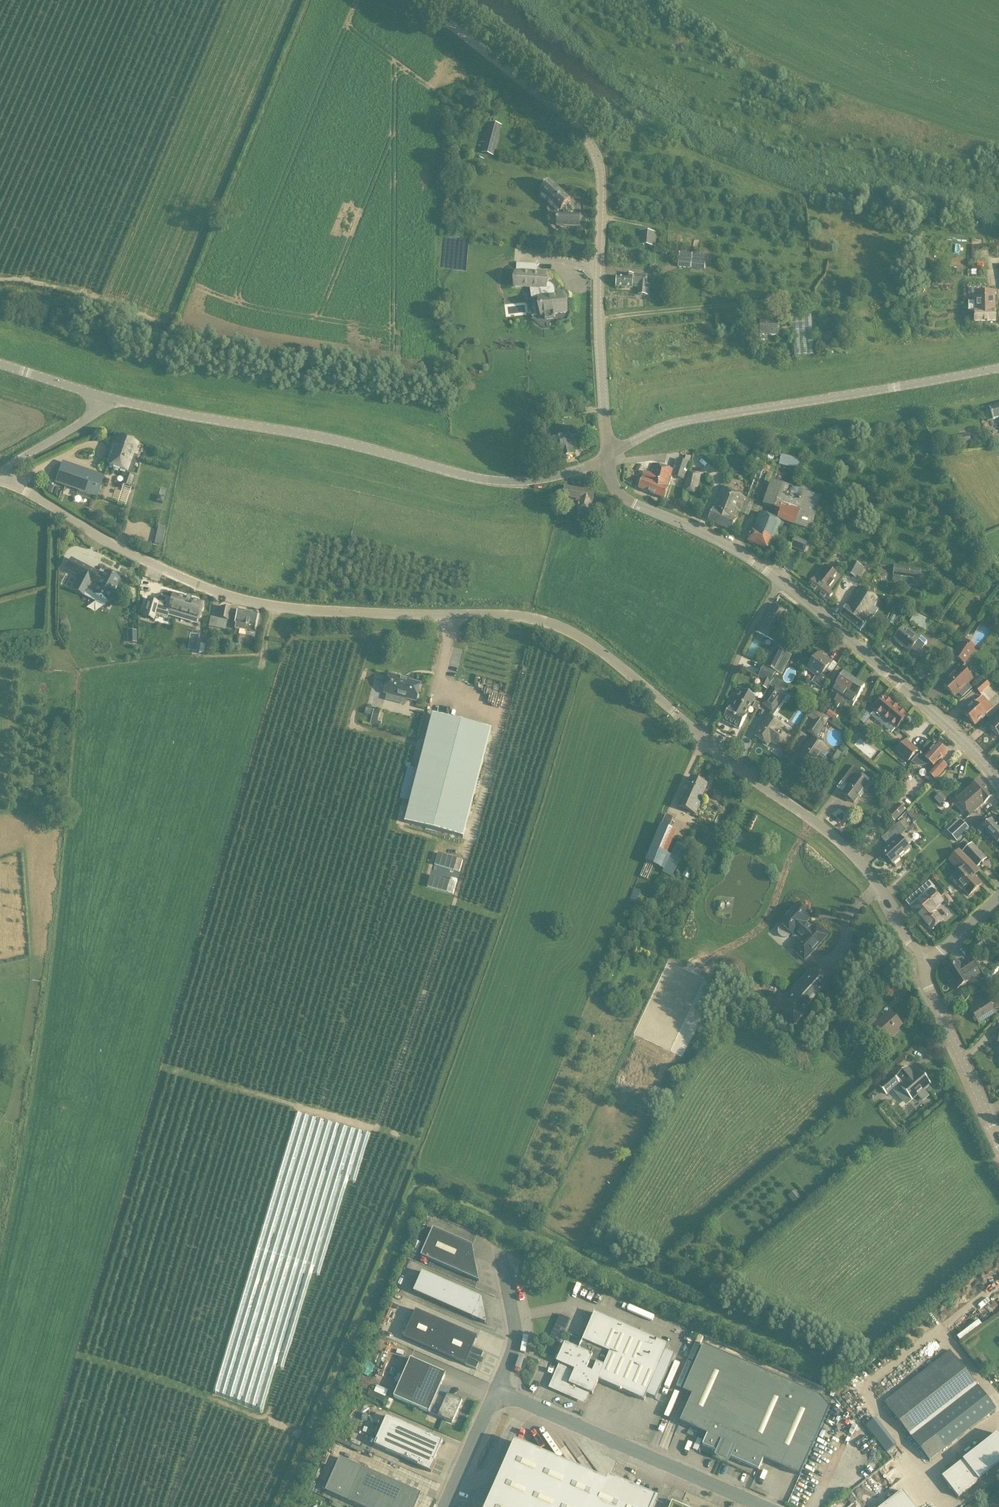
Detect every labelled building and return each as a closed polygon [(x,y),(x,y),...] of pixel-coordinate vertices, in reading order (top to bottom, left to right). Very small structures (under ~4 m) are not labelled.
[(486,123),(479,154),(494,158),(501,126),(486,123)] [(565,206),(570,200),(549,182),(540,194),(561,211),(562,210),(564,212),(564,214),(557,214),(556,226),(580,227),(580,215),(569,214),(569,212),(567,211),(566,210),(567,208),(565,206)] [(639,231),(638,245),(655,247),(657,232),(652,231),(652,232),(639,231)] [(706,255),(679,253),(678,268),(705,270),(706,255)] [(554,318),(553,314),(566,313),(563,295),(555,296),(554,290),(553,287),(551,285),(548,284),(545,284),(546,275),(516,274),(515,287),(541,288),(542,298),(539,298),(541,316),(545,315),(545,319),(554,318)] [(639,285),(638,295),(648,296),(649,285),(646,285),(647,276),(625,275),(625,278),(617,278),(616,287),(632,288),(632,284),(639,285)] [(996,311),(995,311),(995,292),(974,293),(975,312),(975,321),(996,321),(996,311)] [(798,297),(799,305),(810,304),(809,296),(798,297)] [(810,318),(792,320),(794,358),(814,356),(810,318)] [(761,322),(760,336),(778,337),(779,323),(761,322)] [(832,333),(818,334),(820,354),(833,353),(832,333)] [(990,409),(993,420),(998,418),(998,406),(990,409)] [(972,444),(969,434),(953,436),(955,447),(972,444)] [(138,443),(115,435),(110,451),(112,452),(107,465),(128,472),(133,458),(138,443)] [(573,455),(569,436),(552,440),(544,441),(548,458),(556,456),(556,457),(562,456),(563,458),(565,457),(567,458),(570,458),(571,456),(573,455)] [(754,479),(747,498),(741,513),(749,516),(755,502),(757,502),(765,483),(775,457),(773,456),(775,452),(764,448),(757,469),(754,479)] [(801,459),(782,455),(779,465),(799,469),(801,459)] [(645,471),(638,489),(665,499),(673,477),(684,481),(690,461),(691,457),(688,456),(687,462),(677,459),(674,470),(653,464),(649,473),(645,471)] [(103,477),(61,463),(55,483),(97,497),(103,477)] [(688,472),(684,489),(697,492),(701,475),(688,472)] [(134,476),(125,474),(122,483),(123,484),(116,503),(126,507),(133,487),(130,486),(134,476)] [(798,489),(797,490),(771,482),(763,505),(776,511),(773,518),(766,515),(760,513),(748,542),(772,552),(777,541),(784,524),(810,532),(820,497),(809,494),(809,492),(811,493),(812,487),(799,483),(797,489),(798,489)] [(577,500),(576,504),(579,504),(578,512),(590,515),(594,493),(566,487),(564,498),(577,500)] [(713,509),(708,521),(732,531),(736,521),(740,512),(746,499),(740,496),(728,490),(723,488),(713,509)] [(803,553),(808,543),(795,538),(790,548),(803,553)] [(95,593),(93,596),(108,603),(119,580),(105,573),(102,579),(96,576),(97,573),(72,560),(66,572),(79,578),(76,584),(72,591),(85,597),(88,590),(95,593)] [(852,562),(846,573),(856,578),(861,567),(852,562)] [(840,579),(825,566),(815,579),(808,587),(827,602),(833,594),(830,592),(840,579)] [(921,569),(894,566),(893,576),(895,576),(894,583),(900,583),(901,577),(920,579),(921,569)] [(866,591),(859,587),(853,596),(847,607),(841,616),(861,632),(867,622),(868,622),(872,615),(871,615),(880,601),(874,596),(866,591)] [(148,602),(143,618),(153,620),(154,615),(167,619),(169,611),(198,620),(202,605),(173,596),(172,600),(161,596),(158,605),(148,602)] [(772,604),(757,628),(755,632),(758,633),(769,639),(775,643),(785,626),(790,617),(789,616),(786,613),(774,604),(774,605),(772,604)] [(222,629),(224,620),(228,621),(231,609),(220,607),(216,628),(222,629)] [(247,631),(246,633),(253,634),(257,614),(237,610),(235,623),(236,623),(235,629),(247,631)] [(915,613),(910,623),(926,632),(931,621),(915,613)] [(919,641),(904,628),(894,640),(910,652),(911,651),(917,656),(927,644),(921,638),(919,641)] [(124,642),(133,642),(133,630),(124,630),(124,642)] [(961,643),(952,657),(964,665),(965,664),(973,651),(962,644),(961,643)] [(765,667),(773,671),(783,652),(775,648),(765,667)] [(783,652),(773,671),(776,672),(782,675),(791,656),(783,652)] [(828,679),(823,675),(831,662),(819,653),(807,670),(816,677),(812,682),(821,689),(828,679)] [(995,671),(998,667),(998,666),(995,662),(991,666),(995,671)] [(771,682),(775,673),(765,668),(760,677),(771,682)] [(972,689),(967,684),(972,679),(961,668),(943,685),(954,697),(958,693),(962,697),(972,689)] [(834,700),(840,704),(854,680),(844,674),(832,691),(837,695),(834,700)] [(404,679),(390,675),(385,693),(401,698),(399,703),(405,705),(407,699),(416,701),(421,684),(409,681),(408,682),(403,681),(404,679)] [(865,687),(854,680),(840,704),(850,710),(854,705),(865,687)] [(990,686),(985,680),(976,689),(980,694),(990,686)] [(768,745),(770,741),(781,749),(790,737),(781,731),(785,727),(772,718),(787,697),(784,695),(775,688),(763,704),(772,711),(769,716),(755,736),(768,745)] [(723,721),(740,730),(745,720),(744,720),(754,701),(755,698),(743,691),(733,709),(730,707),(723,721)] [(982,697),(975,703),(964,713),(975,725),(986,716),(985,715),(993,708),(982,697)] [(897,729),(907,716),(885,698),(875,710),(876,711),(872,716),(878,721),(882,716),(897,729)] [(758,725),(759,724),(758,724),(765,709),(760,707),(753,723),(758,725)] [(807,732),(813,737),(814,737),(821,726),(823,728),(829,719),(813,708),(807,716),(814,721),(807,732)] [(381,727),(382,722),(378,721),(381,712),(374,710),(370,725),(381,727)] [(411,801),(405,823),(464,838),(491,731),(433,716),(419,769),(408,767),(400,799),(411,801)] [(991,726),(993,729),(992,730),(998,736),(998,735),(998,736),(998,719),(991,726)] [(802,760),(809,765),(812,767),(821,754),(823,756),(828,749),(823,745),(823,744),(815,739),(812,738),(808,744),(799,758),(802,760)] [(896,752),(908,762),(918,750),(905,740),(896,752)] [(913,763),(916,765),(920,766),(923,766),(927,764),(929,762),(934,767),(927,774),(935,781),(947,768),(940,761),(948,753),(937,744),(925,757),(921,753),(912,763),(913,763)] [(854,803),(868,784),(859,777),(862,773),(853,766),(842,782),(848,787),(843,794),(846,797),(845,798),(850,802),(851,801),(854,803)] [(691,777),(678,807),(696,815),(702,800),(701,800),(708,785),(691,777)] [(986,788),(979,780),(956,801),(959,804),(963,809),(986,788)] [(993,796),(986,788),(963,809),(970,817),(993,796)] [(898,804),(887,816),(895,822),(905,811),(898,804)] [(671,856),(667,854),(677,832),(669,828),(673,818),(666,814),(661,825),(645,863),(646,863),(640,877),(647,880),(653,866),(664,870),(663,872),(673,877),(684,853),(682,852),(686,841),(678,838),(674,849),(671,856)] [(960,819),(947,832),(957,843),(970,830),(960,819)] [(976,831),(981,835),(985,831),(998,844),(998,827),(992,819),(986,825),(984,823),(976,831)] [(881,839),(889,847),(882,853),(893,864),(910,849),(899,837),(906,831),(908,833),(913,829),(911,827),(910,827),(903,820),(900,823),(899,823),(881,839)] [(973,844),(969,848),(964,853),(977,867),(986,859),(973,844)] [(953,878),(969,896),(981,885),(971,873),(977,869),(959,850),(950,860),(958,868),(961,870),(953,878)] [(439,852),(436,864),(461,871),(465,859),(439,852)] [(428,886),(455,894),(458,881),(431,873),(428,886)] [(918,911),(916,913),(931,931),(934,929),(935,929),(941,924),(941,923),(943,921),(936,912),(935,911),(935,909),(943,902),(949,897),(944,890),(938,895),(932,890),(913,906),(918,911)] [(787,938),(789,937),(790,935),(794,938),(796,936),(802,941),(793,952),(805,963),(829,937),(816,926),(813,929),(808,924),(813,918),(797,903),(778,925),(780,927),(779,929),(778,932),(779,934),(780,936),(783,938),(785,938),(787,938)] [(976,955),(986,946),(980,938),(969,947),(976,955)] [(958,963),(950,969),(945,972),(957,990),(970,981),(970,980),(979,974),(971,961),(961,967),(958,963)] [(819,964),(777,1012),(796,1029),(838,981),(819,964)] [(988,987),(985,983),(979,987),(981,991),(988,987)] [(978,1008),(972,1012),(979,1024),(995,1013),(990,1005),(993,1003),(988,994),(975,1003),(978,1008)] [(879,1023),(874,1018),(860,1031),(867,1038),(877,1030),(886,1040),(891,1035),(893,1037),(899,1032),(897,1030),(902,1025),(890,1012),(879,1023)] [(990,1033),(997,1045),(998,1044),(998,1028),(990,1033)] [(887,1096),(901,1083),(903,1086),(902,1087),(910,1097),(911,1096),(914,1098),(918,1095),(923,1100),(928,1095),(924,1090),(930,1084),(919,1072),(914,1077),(908,1069),(896,1079),(893,1075),(879,1088),(887,1096)] [(789,1196),(794,1202),(799,1198),(794,1192),(789,1196)] [(479,1282),(474,1258),(468,1255),(472,1245),(433,1228),(421,1256),(479,1282)] [(481,1298),(422,1272),(413,1292),(487,1325),(485,1311),(477,1308),(481,1298)] [(480,1363),(482,1360),(481,1359),(484,1352),(473,1348),(477,1337),(460,1330),(450,1326),(416,1310),(403,1339),(438,1354),(465,1365),(476,1370),(479,1363),(480,1363)] [(668,1345),(594,1313),(578,1350),(565,1344),(556,1363),(561,1365),(551,1387),(579,1400),(583,1390),(592,1394),(598,1381),(644,1401),(645,1399),(654,1403),(675,1355),(666,1351),(668,1345)] [(703,1345),(683,1391),(692,1396),(680,1423),(707,1435),(703,1446),(758,1470),(763,1460),(800,1476),(829,1408),(820,1397),(703,1345)] [(950,1351),(884,1403),(905,1430),(930,1461),(996,1410),(970,1376),(950,1351)] [(436,1396),(437,1393),(445,1374),(410,1359),(393,1398),(429,1413),(432,1406),(441,1410),(438,1417),(452,1423),(462,1401),(447,1395),(445,1400),(436,1396)] [(368,1395),(387,1404),(390,1399),(370,1390),(368,1395)] [(367,1400),(347,1443),(371,1453),(390,1410),(367,1400)] [(418,1467),(431,1473),(435,1462),(434,1462),(443,1441),(387,1416),(374,1446),(418,1465),(418,1467)] [(963,1461),(961,1463),(961,1462),(942,1477),(958,1498),(977,1483),(977,1482),(978,1481),(979,1481),(998,1466),(998,1437),(997,1434),(963,1461)] [(656,1499),(609,1478),(607,1483),(572,1468),(515,1442),(486,1506),(652,1506),(656,1499)] [(421,1494),(360,1467),(340,1458),(326,1491),(345,1500),(361,1506),(416,1506),(421,1494)] [(902,1492),(882,1506),(914,1506),(902,1492)]
